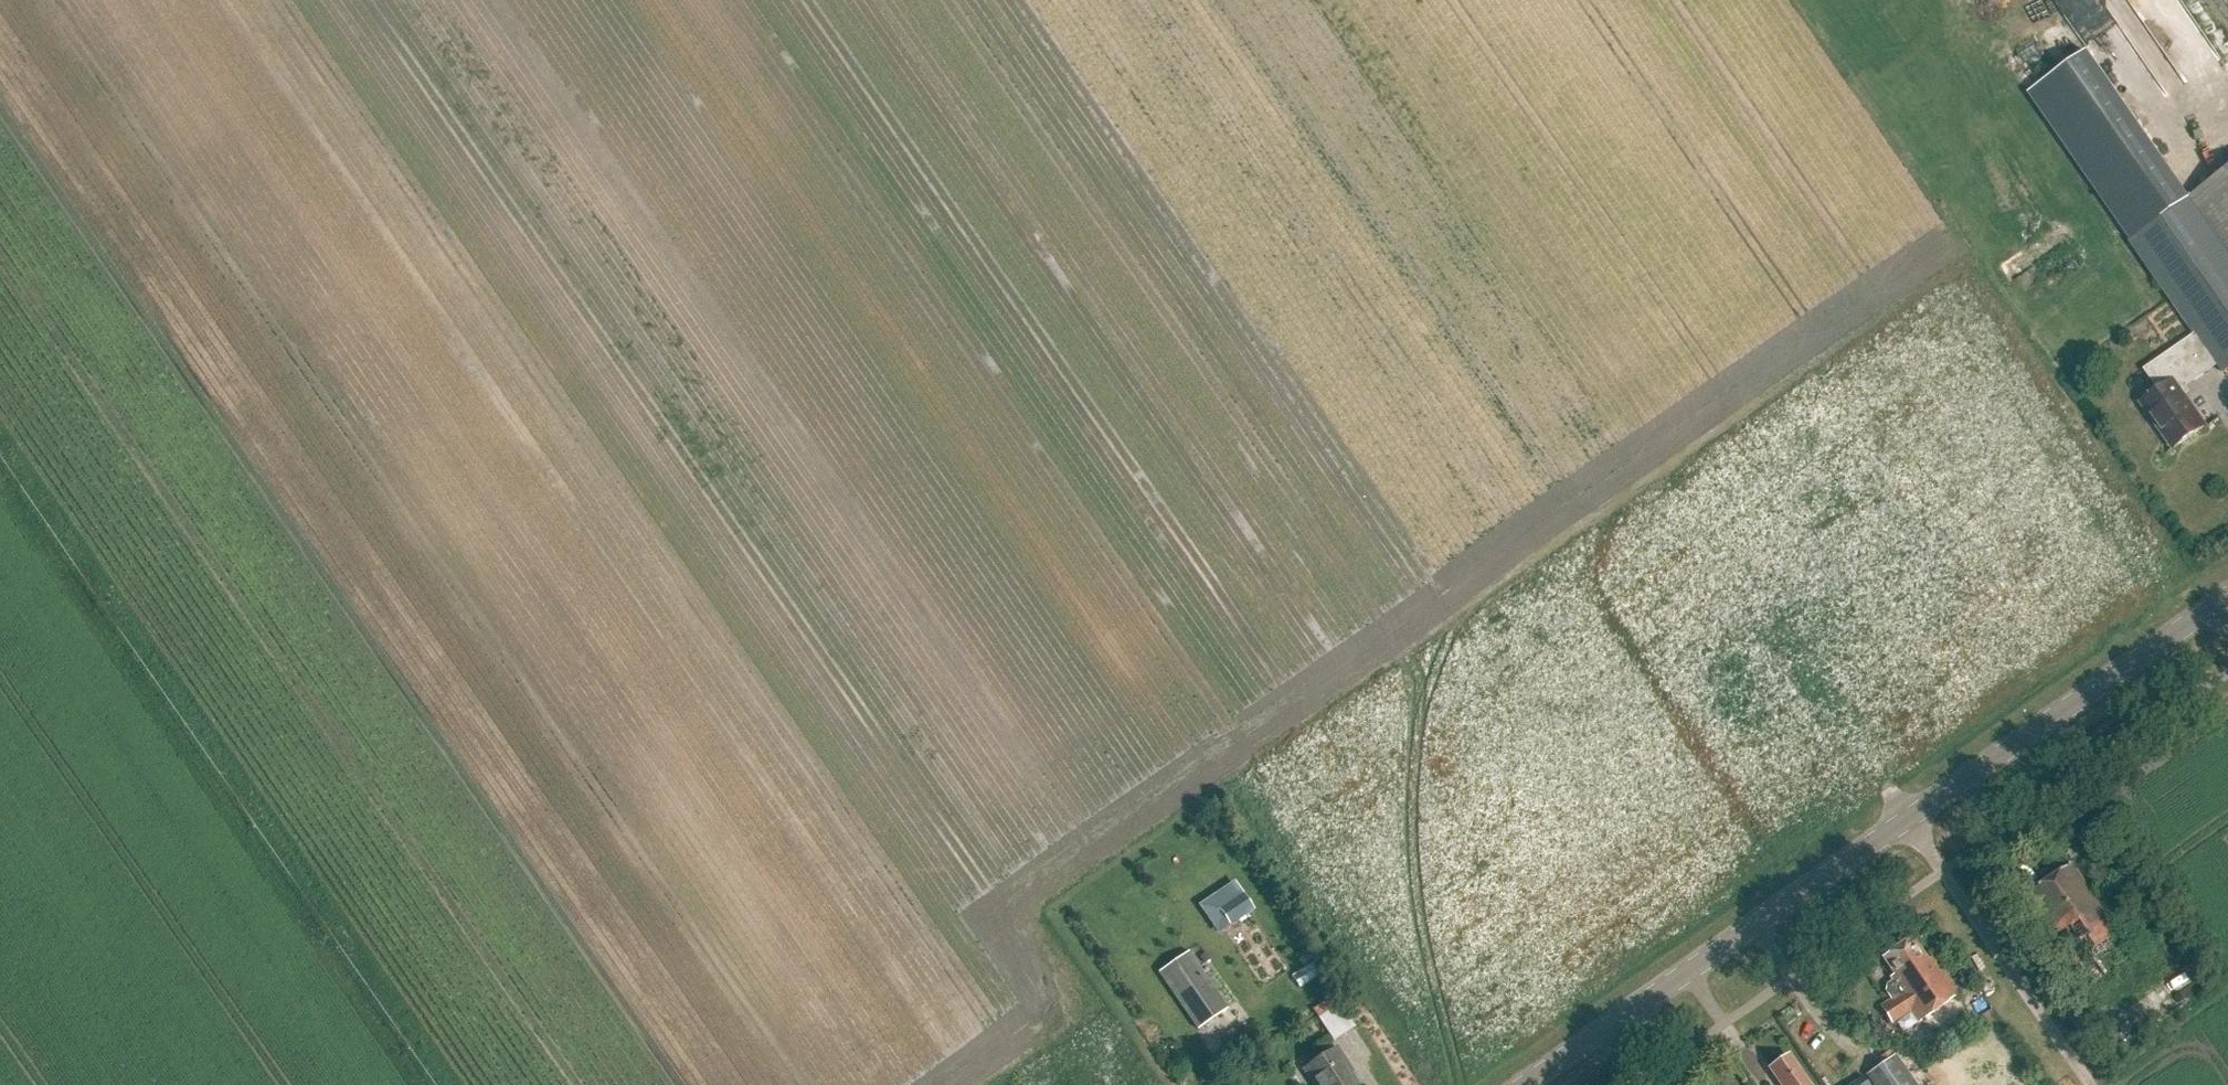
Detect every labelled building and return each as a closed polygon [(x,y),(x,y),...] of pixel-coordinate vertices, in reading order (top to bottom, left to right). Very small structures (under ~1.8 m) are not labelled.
[(2029,95),(2131,239),(2175,303),(2197,335),(2146,370),(2160,390),(2142,402),(2174,449),(2205,427),(2192,408),(2190,410),(2181,397),(2188,392),(2184,387),(2217,364),(2223,372),(2227,369),(2227,171),(2189,198),(2087,54),(2029,95)] [(2088,887),(2073,865),(2027,895),(2091,987),(2140,953),(2105,901),(2104,902),(2092,884),(2088,887)] [(1246,893),(1222,909),(1233,925),(1257,909),(1246,893)] [(1932,956),(1927,960),(1911,938),(1882,957),(1894,974),(1890,977),(1894,981),(1888,985),(1887,991),(1892,999),(1880,1007),(1892,1023),(1911,1010),(1918,1022),(1934,1011),(1943,1022),(1950,1017),(1942,1005),(1959,994),(1932,956)] [(1218,995),(1203,973),(1189,951),(1159,972),(1198,1029),(1228,1009),(1218,995)] [(1324,1011),(1310,1017),(1321,1040),(1334,1034),(1324,1011)] [(1316,1084),(1357,1084),(1343,1064),(1345,1062),(1336,1048),(1305,1069),(1316,1084)] [(1866,1077),(1871,1084),(1917,1084),(1896,1055),(1866,1077)] [(1797,1067),(1796,1068),(1787,1056),(1770,1068),(1780,1081),(1779,1082),(1781,1084),(1809,1084),(1797,1067)] [(1851,1084),(1852,1084),(1869,1084),(1863,1076),(1851,1084)]
